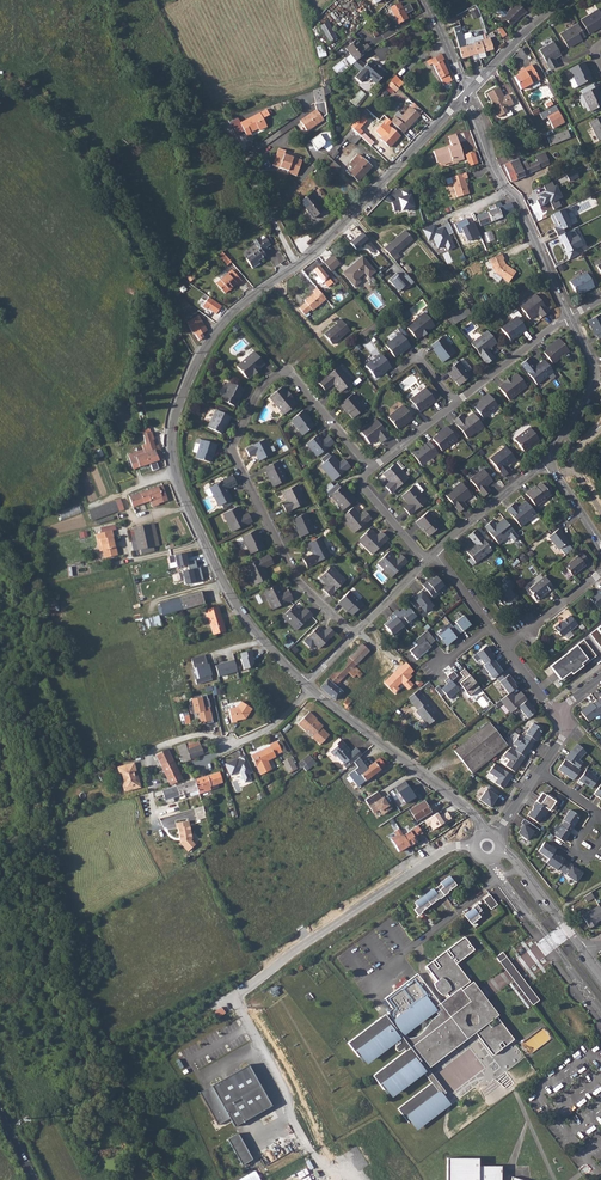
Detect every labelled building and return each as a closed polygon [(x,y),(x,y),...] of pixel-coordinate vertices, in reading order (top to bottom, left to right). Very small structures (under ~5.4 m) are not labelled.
[(400,2),(390,8),(398,24),(408,18),(400,2)] [(517,2),(502,16),(511,25),(522,14),(523,15),(527,12),(517,2)] [(478,8),(471,10),(473,17),(480,15),(478,8)] [(580,19),(588,33),(596,28),(595,27),(600,23),(600,13),(598,8),(580,19)] [(329,22),(321,27),(330,42),(338,37),(329,22)] [(584,35),(577,22),(559,33),(567,47),(575,42),(574,41),(584,35)] [(464,38),(460,25),(453,27),(462,57),(469,55),(464,38)] [(502,26),(498,28),(503,36),(506,34),(502,26)] [(473,35),(474,37),(475,41),(486,38),(485,36),(483,36),(482,34),(481,31),(479,30),(472,32),(473,35)] [(486,38),(475,41),(478,53),(479,55),(484,53),(483,51),(493,48),(490,37),(495,35),(493,32),(485,36),(486,38)] [(473,35),(464,38),(469,55),(478,53),(475,41),(474,37),(473,35)] [(363,48),(356,40),(346,49),(357,61),(359,60),(371,49),(367,44),(363,48)] [(553,40),(539,49),(550,68),(557,63),(553,56),(560,52),(553,40)] [(325,47),(318,48),(319,57),(327,56),(325,47)] [(444,59),(441,53),(431,59),(427,61),(429,65),(432,63),(440,79),(441,79),(444,85),(452,81),(442,60),(444,59)] [(361,72),(366,66),(359,60),(357,61),(353,65),(361,72)] [(361,72),(360,72),(356,78),(362,83),(369,83),(371,80),(377,84),(386,73),(372,61),(369,65),(368,64),(366,66),(361,72)] [(583,61),(569,69),(573,77),(569,79),(569,81),(572,87),(573,87),(591,79),(586,68),(587,68),(583,61)] [(527,71),(519,75),(514,77),(521,90),(535,82),(539,80),(531,65),(525,68),(527,71)] [(395,75),(391,81),(395,85),(400,80),(395,75)] [(403,83),(400,80),(395,85),(398,88),(403,83)] [(582,94),(590,111),(594,109),(600,106),(600,105),(600,98),(599,93),(600,93),(596,86),(582,94)] [(488,94),(492,103),(494,102),(497,108),(495,109),(493,110),(495,113),(497,118),(507,113),(504,108),(508,106),(509,107),(513,105),(508,95),(504,97),(499,88),(488,94)] [(323,90),(314,91),(316,104),(325,102),(325,101),(323,91),(323,90)] [(325,102),(316,104),(315,104),(316,110),(300,121),(307,132),(323,121),(322,118),(327,115),(325,102)] [(415,104),(411,107),(418,114),(422,110),(415,104)] [(418,114),(411,107),(398,120),(408,129),(420,116),(418,114)] [(240,123),(244,130),(248,128),(250,132),(258,128),(259,130),(267,127),(260,113),(240,123)] [(589,122),(598,140),(600,138),(600,116),(589,122)] [(357,119),(350,127),(362,137),(370,146),(374,142),(359,128),(363,124),(357,119)] [(350,127),(333,147),(336,150),(347,139),(354,145),(362,137),(350,127)] [(382,130),(377,136),(384,142),(390,147),(400,137),(390,128),(385,133),(382,130)] [(547,138),(550,146),(570,138),(567,130),(547,138)] [(321,133),(310,140),(316,150),(324,145),(325,142),(332,141),(330,131),(321,133)] [(433,152),(437,163),(440,162),(451,159),(452,162),(453,163),(464,159),(461,149),(456,135),(449,137),(452,147),(448,148),(448,147),(433,152)] [(284,154),(285,151),(278,148),(273,165),(290,171),(290,174),(296,176),(302,160),(290,156),(284,154)] [(476,162),(474,153),(473,152),(466,155),(469,166),(477,163),(476,162)] [(519,159),(511,162),(504,165),(511,182),(516,180),(525,176),(524,175),(540,168),(550,163),(545,152),(545,153),(535,156),(537,161),(527,165),(526,163),(522,165),(519,159)] [(326,154),(323,159),(330,166),(328,168),(335,174),(340,168),(326,154)] [(355,167),(349,173),(358,181),(371,167),(358,155),(351,163),(355,167)] [(567,174),(570,181),(579,176),(576,169),(567,174)] [(458,176),(451,178),(456,198),(469,194),(465,179),(467,178),(466,173),(458,176)] [(554,210),(562,206),(559,199),(563,197),(557,185),(555,186),(553,182),(545,186),(547,191),(538,196),(543,207),(551,203),(554,210)] [(313,191),(311,194),(317,201),(318,200),(319,200),(313,191)] [(317,201),(311,194),(302,200),(308,208),(307,209),(315,218),(325,209),(318,200),(317,201)] [(411,194),(396,198),(397,201),(390,203),(393,211),(400,209),(401,212),(415,208),(411,194)] [(477,216),(481,226),(488,223),(498,219),(502,217),(511,213),(512,216),(515,215),(510,203),(502,206),(500,202),(497,204),(488,207),(490,211),(485,213),(477,216)] [(559,237),(566,233),(564,228),(573,223),(569,215),(575,212),(571,205),(550,215),(556,227),(554,228),(559,237)] [(467,218),(455,223),(459,233),(463,231),(467,241),(481,235),(475,221),(469,224),(467,218)] [(435,223),(423,229),(428,240),(432,238),(437,247),(444,244),(447,251),(455,247),(450,235),(455,233),(450,221),(437,227),(435,223)] [(405,230),(384,249),(392,258),(413,239),(405,230)] [(559,237),(570,259),(581,254),(578,248),(584,246),(579,235),(574,237),(571,231),(566,233),(559,237)] [(371,253),(377,249),(363,233),(352,243),(356,248),(360,245),(363,248),(367,248),(371,253)] [(259,249),(246,259),(253,268),(260,263),(258,261),(270,253),(266,247),(270,244),(266,237),(261,240),(259,237),(253,240),(258,247),(259,247),(260,249),(259,249)] [(221,251),(217,254),(227,265),(230,262),(221,251)] [(340,263),(333,254),(324,262),(331,271),(340,263)] [(502,254),(489,260),(495,274),(508,283),(516,273),(504,264),(502,260),(504,259),(502,254)] [(375,272),(362,256),(349,268),(350,270),(344,275),(355,287),(360,282),(358,279),(365,273),(369,277),(375,272)] [(329,278),(334,285),(338,282),(323,263),(314,270),(318,276),(316,278),(322,284),(329,278)] [(228,267),(215,280),(217,283),(231,269),(228,267)] [(232,270),(217,283),(225,293),(229,289),(228,288),(231,286),(232,286),(236,283),(238,284),(242,281),(232,270)] [(586,272),(569,281),(577,294),(587,289),(587,290),(594,286),(586,272)] [(396,273),(388,281),(399,292),(404,288),(409,288),(415,283),(406,273),(401,278),(396,273)] [(338,282),(334,285),(342,294),(347,290),(339,281),(338,282)] [(181,286),(177,289),(180,294),(185,290),(181,286)] [(315,293),(305,301),(306,302),(298,308),(304,315),(311,309),(312,310),(326,299),(317,288),(313,291),(315,293)] [(527,302),(520,308),(529,319),(537,313),(541,317),(548,311),(534,294),(526,300),(527,302)] [(221,306),(209,297),(203,305),(216,314),(221,306)] [(452,316),(455,323),(471,314),(468,307),(452,316)] [(513,320),(502,328),(511,340),(526,328),(518,319),(522,316),(516,309),(509,315),(513,320)] [(416,339),(422,335),(428,330),(434,325),(424,313),(407,327),(416,339)] [(599,339),(600,338),(600,314),(588,321),(592,328),(594,328),(599,339)] [(198,316),(187,322),(194,334),(195,333),(199,340),(204,337),(202,333),(207,330),(198,316)] [(336,324),(324,335),(332,345),(349,330),(340,319),(336,323),(336,324)] [(373,323),(370,326),(371,327),(367,330),(370,334),(370,333),(377,328),(373,323)] [(370,326),(359,333),(363,338),(370,334),(367,330),(371,327),(370,326)] [(487,330),(471,343),(487,363),(494,358),(487,350),(497,342),(487,330)] [(447,333),(445,335),(452,344),(454,342),(447,333)] [(400,334),(385,345),(394,357),(403,350),(404,351),(410,346),(400,334)] [(442,336),(431,345),(438,355),(437,355),(442,362),(455,352),(442,336)] [(552,344),(543,351),(552,362),(568,350),(558,338),(551,343),(552,344)] [(248,380),(254,375),(259,370),(265,365),(254,353),(237,368),(248,380)] [(381,355),(366,367),(375,379),(385,371),(385,372),(391,368),(381,355)] [(527,358),(520,364),(536,384),(552,371),(543,360),(534,367),(527,358)] [(459,361),(446,371),(451,377),(452,376),(459,385),(471,375),(459,361)] [(339,368),(319,384),(325,390),(333,384),(341,393),(352,384),(339,368)] [(510,377),(504,382),(498,386),(509,400),(526,386),(516,373),(510,377)] [(230,384),(222,401),(235,407),(240,397),(241,398),(244,391),(230,384)] [(292,399),(287,393),(282,388),(270,398),(284,415),(296,405),(292,399)] [(425,389),(411,400),(420,411),(428,405),(429,406),(435,401),(425,389)] [(482,399),(473,406),(482,417),(497,405),(488,393),(482,398),(482,399)] [(353,395),(340,405),(345,411),(346,410),(353,419),(365,410),(353,395)] [(397,428),(398,429),(406,422),(407,423),(413,418),(404,406),(388,418),(390,420),(386,424),(392,432),(397,428)] [(205,420),(210,422),(216,409),(212,407),(205,420)] [(217,411),(209,428),(222,435),(227,425),(228,425),(231,418),(217,411)] [(303,411),(291,422),(303,436),(315,426),(307,418),(308,417),(303,411)] [(482,424),(473,412),(465,419),(461,414),(458,417),(454,420),(467,438),(476,431),(475,430),(482,424)] [(368,427),(361,433),(370,444),(379,438),(382,442),(390,436),(387,432),(381,426),(375,419),(366,426),(368,427)] [(381,426),(387,432),(390,429),(384,423),(381,426)] [(441,432),(432,439),(442,451),(456,439),(447,426),(440,431),(441,432)] [(529,427),(514,438),(524,450),(533,443),(533,444),(539,439),(529,427)] [(142,445),(143,450),(145,454),(149,464),(153,471),(159,469),(156,461),(164,458),(162,452),(159,446),(154,448),(152,442),(153,441),(151,434),(143,437),(145,444),(142,445)] [(317,436),(307,445),(318,457),(334,443),(329,436),(322,442),(317,436)] [(266,440),(246,450),(250,457),(258,454),(261,460),(273,454),(266,440)] [(201,446),(198,454),(196,459),(210,464),(214,452),(215,453),(217,445),(202,441),(201,446)] [(438,453),(429,442),(419,449),(418,448),(412,454),(422,466),(438,453)] [(498,452),(490,459),(504,476),(511,470),(508,466),(516,459),(507,448),(500,454),(498,452)] [(136,457),(130,459),(133,468),(135,469),(149,464),(145,454),(143,450),(134,453),(136,457)] [(333,455),(322,465),(328,471),(326,473),(333,481),(350,467),(344,460),(340,463),(333,455)] [(279,462),(266,468),(271,479),(270,480),(274,487),(288,480),(279,462)] [(394,465),(383,474),(389,482),(385,486),(391,494),(409,479),(401,470),(400,472),(394,465)] [(483,469),(470,479),(484,496),(491,491),(486,484),(491,479),(483,469)] [(233,476),(210,488),(219,507),(222,505),(224,509),(231,505),(230,504),(232,503),(231,501),(232,500),(227,490),(237,485),(233,476)] [(531,488),(525,493),(536,506),(551,493),(550,492),(553,489),(546,481),(542,483),(541,482),(532,489),(531,488)] [(417,483),(401,496),(408,504),(404,508),(410,515),(427,501),(420,493),(423,491),(417,483)] [(454,488),(446,494),(460,512),(467,506),(463,501),(471,495),(462,484),(455,489),(454,488)] [(162,485),(129,497),(133,507),(151,501),(153,507),(159,505),(159,504),(168,501),(162,485)] [(288,502),(282,505),(287,513),(307,503),(302,494),(300,494),(296,486),(283,493),(288,502)] [(342,486),(331,496),(343,510),(356,500),(351,494),(350,495),(342,486)] [(120,499),(115,501),(119,511),(119,512),(124,510),(120,499)] [(115,501),(89,511),(92,521),(119,511),(115,501)] [(534,511),(526,501),(518,507),(514,503),(507,509),(521,526),(529,519),(528,517),(534,511)] [(362,513),(366,509),(360,502),(355,506),(362,513)] [(80,506),(60,510),(62,518),(82,514),(80,506)] [(239,507),(226,513),(230,521),(228,523),(233,532),(253,522),(248,514),(244,517),(239,507)] [(354,507),(343,516),(349,524),(348,525),(354,533),(371,518),(366,511),(361,515),(354,507)] [(428,511),(416,522),(420,528),(422,527),(429,536),(440,526),(428,511)] [(307,513),(293,520),(299,530),(298,531),(301,537),(315,530),(307,513)] [(513,529),(504,519),(496,525),(492,520),(485,526),(499,543),(507,537),(506,535),(513,529)] [(133,528),(137,542),(138,550),(141,550),(153,547),(159,545),(158,538),(154,523),(133,528)] [(370,528),(360,538),(366,545),(365,546),(373,554),(388,538),(382,532),(378,536),(370,528)] [(513,529),(506,535),(507,537),(511,538),(513,541),(519,537),(513,529)] [(558,529),(547,537),(557,550),(567,542),(560,534),(561,533),(558,529)] [(256,530),(242,537),(250,554),(264,547),(259,538),(260,537),(256,530)] [(476,545),(467,552),(476,564),(492,550),(476,530),(469,536),(476,545)] [(105,558),(117,555),(115,547),(115,548),(113,543),(114,543),(111,531),(96,534),(99,547),(102,546),(103,551),(105,558)] [(313,554),(304,559),(308,567),(331,556),(321,537),(308,544),(313,554)] [(389,551),(379,561),(386,567),(384,569),(392,577),(408,561),(400,554),(396,558),(389,551)] [(189,569),(197,568),(195,556),(191,557),(190,552),(175,555),(177,567),(188,565),(189,569)] [(581,553),(563,566),(571,576),(584,566),(582,563),(586,560),(581,553)] [(269,555),(245,567),(255,585),(268,578),(263,569),(273,563),(269,555)] [(379,561),(377,563),(384,569),(386,567),(379,561)] [(182,572),(186,584),(204,580),(201,567),(197,568),(189,569),(182,572)] [(336,574),(329,568),(319,578),(327,586),(323,590),(329,596),(342,584),(345,580),(337,572),(336,574)] [(426,582),(422,585),(423,588),(424,588),(431,597),(432,598),(439,593),(437,591),(443,586),(435,576),(431,579),(427,583),(426,582)] [(552,587),(543,576),(538,581),(528,589),(531,593),(531,595),(534,600),(539,597),(539,595),(543,592),(545,593),(552,587)] [(515,586),(510,580),(504,585),(506,587),(494,596),(501,604),(508,599),(510,601),(515,601),(516,595),(513,595),(510,591),(515,586)] [(279,585),(266,592),(270,600),(268,601),(273,611),(293,600),(289,592),(283,594),(279,585)] [(431,597),(424,588),(420,592),(415,596),(414,595),(414,594),(408,599),(416,610),(420,607),(424,612),(432,606),(427,600),(431,597)] [(420,592),(424,588),(423,588),(414,595),(415,596),(420,592)] [(589,599),(596,608),(600,605),(600,590),(600,591),(599,591),(589,599)] [(162,614),(203,603),(200,591),(160,603),(162,614)] [(350,591),(339,603),(345,608),(345,607),(348,610),(354,615),(364,605),(350,591)] [(293,605),(284,615),(290,621),(288,624),(296,632),(312,615),(305,609),(301,613),(293,605)] [(397,610),(392,613),(393,613),(403,626),(407,623),(409,625),(413,622),(412,620),(416,616),(407,606),(399,612),(397,610)] [(208,617),(214,634),(225,631),(218,607),(205,610),(207,617),(208,617)] [(403,626),(393,613),(389,617),(390,619),(383,624),(392,635),(403,626)] [(160,615),(146,619),(149,628),(162,625),(160,615)] [(284,615),(282,617),(288,624),(290,621),(284,615)] [(452,627),(458,634),(462,631),(463,632),(467,629),(466,628),(467,627),(470,625),(462,615),(454,622),(456,624),(452,627)] [(560,622),(553,628),(559,636),(562,637),(576,626),(569,616),(561,622),(560,622)] [(451,632),(454,629),(452,627),(449,623),(446,626),(447,628),(438,636),(441,639),(440,640),(443,645),(445,644),(446,642),(448,644),(455,638),(451,632)] [(600,649),(600,625),(590,634),(600,649)] [(316,629),(302,643),(309,650),(311,650),(314,646),(318,651),(334,635),(328,629),(322,635),(316,629)] [(458,634),(454,629),(451,632),(455,638),(459,635),(458,634)] [(434,641),(426,631),(414,641),(416,645),(409,651),(417,659),(431,647),(429,645),(434,641)] [(550,666),(561,680),(562,679),(570,673),(572,675),(583,666),(581,664),(587,659),(589,661),(596,656),(583,640),(568,652),(550,666)] [(357,648),(349,657),(356,664),(365,655),(369,651),(361,644),(357,648)] [(492,658),(494,656),(491,652),(491,653),(485,646),(476,653),(484,664),(492,658)] [(252,650),(240,653),(242,658),(241,658),(243,668),(250,666),(253,662),(252,655),(253,655),(252,650)] [(204,654),(191,658),(194,668),(196,667),(199,678),(195,679),(197,684),(212,680),(210,675),(212,675),(209,663),(207,664),(204,654)] [(327,679),(320,687),(325,692),(335,700),(342,691),(335,686),(348,673),(353,678),(356,674),(359,677),(362,674),(354,666),(356,664),(349,657),(327,679)] [(496,663),(492,658),(484,664),(483,665),(492,678),(502,671),(499,667),(500,666),(497,662),(496,663)] [(234,659),(215,665),(218,676),(237,670),(234,659)] [(479,687),(464,669),(460,672),(463,677),(458,682),(469,696),(479,687)] [(447,676),(451,681),(458,676),(453,671),(447,676)] [(514,682),(505,671),(493,680),(506,695),(510,692),(516,687),(513,683),(514,682)] [(570,673),(562,679),(564,681),(572,675),(570,673)] [(459,690),(448,677),(444,681),(447,684),(440,689),(448,699),(459,690)] [(418,690),(408,698),(412,702),(411,703),(417,710),(416,711),(421,717),(420,718),(427,726),(438,717),(426,702),(427,702),(422,694),(421,694),(418,690)] [(527,700),(520,692),(514,697),(510,692),(506,695),(500,700),(510,713),(518,707),(527,700)] [(210,707),(209,699),(207,699),(207,695),(201,696),(201,695),(194,697),(194,699),(191,699),(192,700),(190,700),(191,705),(189,706),(191,713),(198,712),(201,722),(204,722),(205,724),(213,723),(211,712),(209,713),(208,707),(210,707)] [(344,701),(341,705),(348,710),(349,710),(350,709),(351,709),(351,708),(351,707),(351,706),(350,705),(349,705),(348,705),(352,701),(347,697),(344,701)] [(527,700),(518,707),(527,718),(536,712),(527,700)] [(596,701),(593,704),(592,703),(580,712),(588,721),(599,712),(600,713),(600,707),(597,701),(596,701)] [(240,702),(237,708),(229,709),(231,723),(236,722),(236,721),(241,720),(242,719),(244,718),(245,719),(251,709),(240,702)] [(310,712),(298,724),(320,745),(329,736),(320,726),(322,725),(317,720),(318,719),(310,712)] [(489,723),(454,751),(472,773),(507,745),(489,723)] [(524,738),(532,744),(535,740),(536,741),(539,737),(538,736),(542,730),(533,723),(526,734),(527,734),(524,738)] [(515,750),(525,757),(530,750),(528,749),(529,748),(530,749),(533,745),(532,744),(524,738),(519,735),(513,743),(517,747),(515,750)] [(199,739),(190,742),(192,748),(201,746),(199,739)] [(353,762),(362,754),(356,747),(351,751),(350,752),(348,749),(348,748),(341,739),(336,743),(337,745),(330,751),(334,756),(336,756),(343,764),(347,761),(350,758),(353,762)] [(270,746),(251,755),(256,766),(258,765),(267,761),(275,756),(275,755),(281,752),(276,741),(269,744),(270,746)] [(192,748),(190,742),(178,746),(183,763),(196,758),(196,757),(210,753),(207,744),(201,746),(192,748)] [(570,753),(565,759),(578,768),(582,763),(578,760),(580,757),(585,752),(580,747),(577,744),(571,750),(572,751),(571,753),(570,753)] [(519,765),(525,757),(515,750),(511,748),(507,751),(504,756),(509,760),(506,766),(514,772),(518,767),(517,766),(518,765),(519,765)] [(162,769),(170,785),(181,780),(182,779),(172,758),(168,749),(155,754),(162,769)] [(245,755),(240,757),(241,759),(239,760),(237,758),(225,764),(231,775),(240,771),(245,782),(251,779),(249,774),(253,772),(245,755)] [(383,756),(379,758),(383,764),(388,761),(383,756)] [(283,761),(287,769),(295,765),(291,757),(283,761)] [(315,762),(312,758),(305,764),(309,768),(315,762)] [(383,764),(379,758),(366,767),(363,763),(356,769),(359,773),(351,779),(353,782),(355,781),(359,785),(385,766),(383,764)] [(578,768),(565,759),(558,769),(573,780),(580,770),(578,768)] [(267,761),(258,765),(262,774),(271,769),(267,761)] [(133,762),(117,766),(119,772),(121,774),(123,782),(122,784),(124,790),(139,786),(137,775),(133,776),(132,771),(135,770),(133,762)] [(509,780),(512,776),(495,764),(489,772),(497,778),(495,783),(503,788),(506,784),(506,782),(508,779),(509,780)] [(295,765),(287,769),(289,773),(297,769),(295,765)] [(586,769),(584,772),(577,783),(581,786),(583,783),(591,788),(598,779),(590,773),(591,772),(586,769)] [(219,772),(194,780),(199,794),(219,787),(218,784),(222,782),(219,772)] [(171,787),(155,793),(156,795),(156,797),(163,795),(166,803),(168,802),(168,803),(174,801),(173,798),(190,792),(191,797),(199,794),(194,780),(182,784),(181,780),(170,785),(171,787)] [(497,796),(499,792),(489,785),(479,800),(490,807),(497,796)] [(408,786),(398,792),(405,804),(415,797),(408,786)] [(536,801),(549,810),(549,811),(556,801),(554,800),(556,799),(549,794),(548,796),(546,795),(545,797),(541,794),(536,801)] [(383,797),(369,805),(373,812),(379,809),(382,814),(390,809),(383,797)] [(410,809),(416,820),(430,812),(423,801),(410,809)] [(530,811),(527,815),(538,823),(543,816),(545,816),(549,810),(536,801),(533,806),(531,812),(530,811)] [(206,817),(202,806),(194,808),(197,820),(206,817)] [(563,820),(573,827),(576,823),(575,822),(579,816),(570,810),(563,820)] [(451,818),(447,812),(439,816),(437,813),(424,821),(427,826),(429,825),(432,830),(451,818)] [(195,843),(190,839),(190,838),(191,837),(188,819),(176,821),(175,822),(176,827),(177,827),(179,837),(180,837),(181,843),(187,850),(195,843)] [(540,830),(524,819),(521,823),(523,825),(518,833),(522,836),(521,837),(526,840),(527,839),(527,840),(532,833),(536,835),(540,830)] [(418,826),(404,835),(410,845),(410,846),(421,839),(419,836),(423,833),(418,826)] [(554,836),(563,842),(570,832),(561,826),(554,836)] [(399,828),(395,831),(397,835),(391,838),(399,851),(405,847),(405,848),(410,845),(404,835),(399,828)] [(549,859),(553,853),(556,848),(552,845),(551,847),(544,842),(538,851),(549,859)] [(562,872),(568,862),(559,856),(559,857),(553,853),(549,859),(546,863),(557,870),(558,869),(562,872)] [(573,865),(568,862),(562,872),(561,872),(576,882),(583,872),(575,867),(574,868),(572,867),(573,865)] [(439,899),(444,896),(448,893),(447,892),(450,890),(449,888),(450,887),(451,888),(456,884),(449,876),(440,883),(441,884),(437,887),(433,890),(432,889),(423,896),(430,904),(434,900),(435,899),(436,900),(439,898),(439,899)] [(590,893),(581,898),(585,903),(593,898),(590,893)] [(489,894),(483,899),(490,909),(497,904),(489,894)] [(415,904),(411,907),(418,916),(422,912),(421,911),(424,909),(423,908),(424,907),(425,908),(430,904),(423,896),(414,903),(415,904)] [(473,908),(464,915),(471,924),(480,917),(479,916),(483,913),(476,904),(472,907),(473,908)] [(598,906),(581,917),(588,930),(594,926),(593,925),(600,920),(600,912),(598,906)] [(372,1076),(379,1084),(383,1090),(386,1087),(389,1092),(390,1092),(391,1093),(421,1070),(415,1062),(419,1058),(421,1057),(427,1066),(428,1065),(438,1058),(446,1052),(440,1043),(459,1029),(450,1017),(470,1002),(469,1000),(471,999),(469,996),(467,997),(466,995),(461,989),(469,982),(454,963),(452,960),(454,958),(456,961),(473,948),(471,945),(468,947),(467,945),(469,943),(464,937),(448,949),(452,956),(450,957),(445,951),(434,960),(439,966),(437,968),(432,962),(426,967),(437,981),(434,983),(434,984),(434,986),(435,987),(435,988),(436,989),(436,990),(437,991),(439,992),(440,994),(441,994),(442,995),(443,995),(446,993),(448,996),(439,1003),(417,973),(384,998),(392,1008),(387,1012),(393,1020),(390,1022),(384,1014),(381,1016),(347,1042),(358,1057),(361,1054),(364,1059),(365,1059),(366,1060),(395,1038),(397,1041),(394,1042),(394,1043),(394,1048),(396,1050),(398,1051),(400,1051),(403,1048),(404,1051),(372,1076)] [(502,952),(495,957),(499,962),(506,957),(502,952)] [(506,957),(499,962),(509,974),(532,1005),(539,1000),(515,969),(506,957)] [(469,982),(461,989),(466,995),(467,994),(469,996),(471,999),(469,1000),(470,1002),(450,1017),(459,1029),(440,1043),(446,1052),(474,1030),(478,1027),(476,1024),(476,1025),(475,1025),(467,1027),(466,1026),(464,1022),(464,1021),(464,1020),(465,1016),(465,1015),(466,1015),(466,1014),(475,1015),(476,1015),(477,1015),(479,1014),(476,1009),(484,1003),(480,997),(469,982)] [(465,1015),(465,1016),(464,1020),(464,1021),(464,1022),(466,1026),(467,1027),(475,1025),(476,1025),(476,1024),(478,1027),(474,1030),(493,1055),(513,1040),(498,1021),(490,1027),(486,1021),(494,1015),(484,1003),(476,1009),(479,1014),(477,1015),(476,1015),(475,1015),(466,1014),(466,1015),(465,1015)] [(431,1082),(441,1096),(446,1092),(419,1058),(415,1062),(421,1070),(431,1082)] [(234,1127),(272,1106),(249,1064),(211,1086),(212,1088),(201,1095),(218,1125),(229,1118),(234,1127)] [(441,1096),(431,1082),(397,1108),(404,1117),(407,1115),(414,1125),(415,1125),(416,1126),(447,1103),(445,1101),(446,1101),(441,1096)] [(199,1092),(201,1095),(212,1088),(211,1086),(199,1092)] [(252,1159),(238,1133),(227,1139),(242,1165),(252,1159)] [(501,1168),(478,1167),(478,1160),(447,1160),(447,1179),(501,1179),(501,1168)] [(257,1171),(238,1179),(262,1179),(257,1171)]
